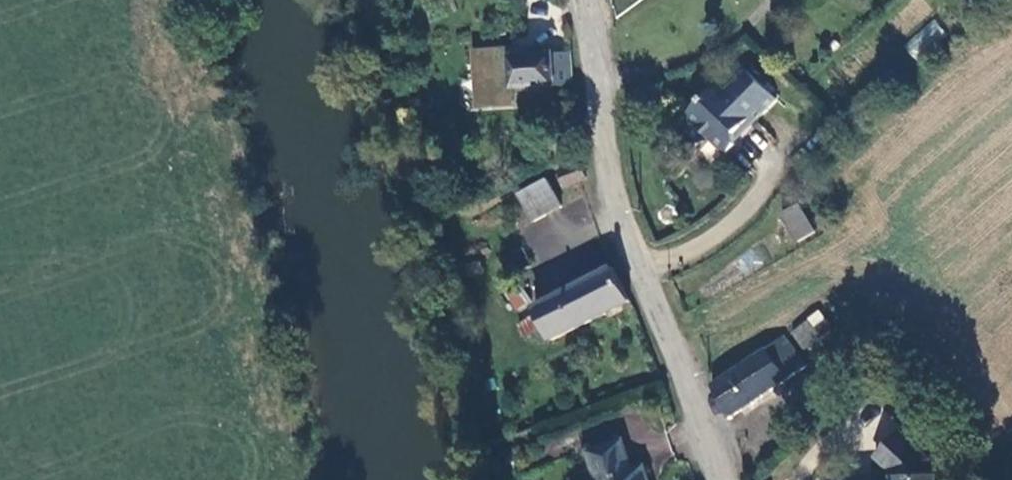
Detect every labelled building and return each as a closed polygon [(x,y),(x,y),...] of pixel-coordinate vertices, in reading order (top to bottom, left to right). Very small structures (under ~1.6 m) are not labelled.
[(919,63),(949,37),(933,19),(903,45),(919,63)] [(572,83),(570,53),(555,54),(554,53),(512,55),(512,46),(475,48),(476,75),(485,75),(486,101),(514,99),(514,88),(555,86),(556,84),(572,83)] [(686,116),(690,120),(697,144),(712,140),(726,154),(736,144),(736,133),(752,117),(755,120),(776,98),(747,71),(727,91),(718,83),(686,116)] [(485,75),(476,75),(478,107),(515,106),(514,99),(486,101),(485,75)] [(564,186),(586,178),(581,163),(559,173),(564,186)] [(562,206),(547,179),(520,194),(534,221),(562,206)] [(817,232),(800,204),(783,214),(799,243),(817,232)] [(481,262),(455,269),(458,280),(484,272),(481,262)] [(613,266),(534,306),(537,313),(543,325),(551,340),(631,302),(613,266)] [(529,302),(519,286),(509,293),(520,308),(529,302)] [(821,311),(793,333),(805,348),(833,327),(821,311)] [(537,313),(521,325),(526,336),(543,325),(537,313)] [(786,336),(712,385),(730,419),(735,417),(733,415),(807,365),(786,336)] [(902,431),(877,456),(896,474),(896,477),(893,476),(893,479),(936,479),(936,476),(931,475),(930,459),(902,431)] [(589,452),(588,453),(597,479),(649,479),(645,466),(632,470),(623,441),(589,452)]
